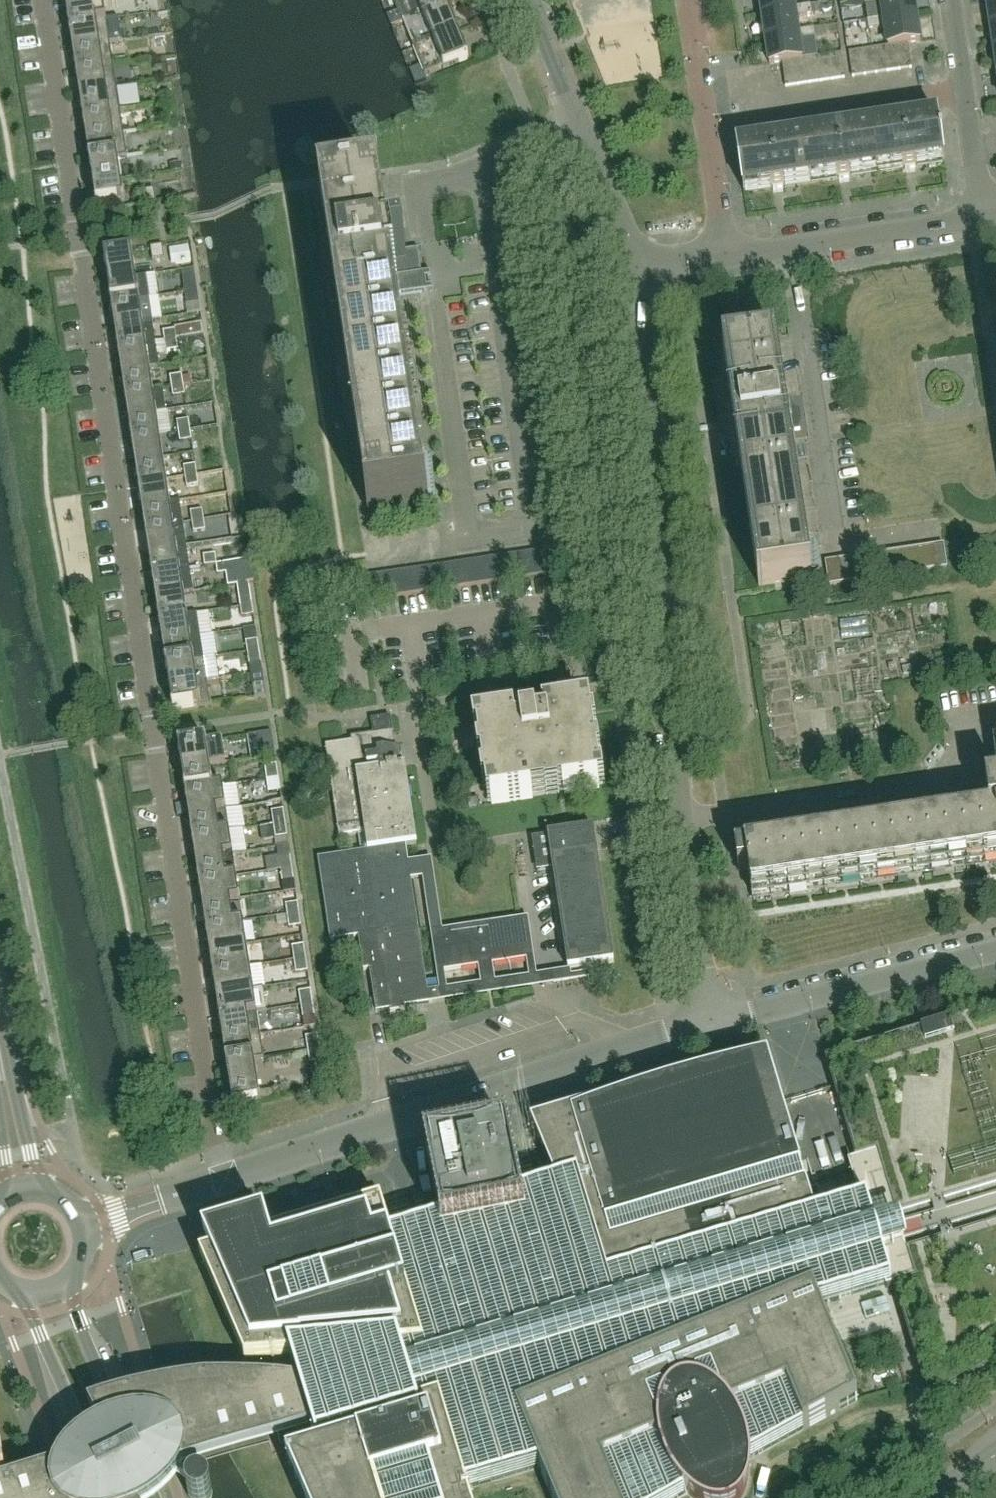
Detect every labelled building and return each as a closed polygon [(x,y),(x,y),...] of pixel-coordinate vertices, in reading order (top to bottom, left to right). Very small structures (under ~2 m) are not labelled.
[(104,0),(93,0),(66,4),(70,27),(107,21),(104,0)] [(445,0),(394,0),(403,23),(447,5),(445,0)] [(763,17),(796,13),(795,8),(794,0),(760,0),(763,17)] [(886,23),(917,18),(914,0),(865,0),(866,7),(883,5),(885,19),(886,23)] [(991,28),(995,27),(995,3),(988,4),(991,28)] [(811,6),(813,15),(822,14),(820,4),(811,6)] [(458,32),(447,5),(403,23),(414,50),(458,32)] [(763,17),(766,41),(799,36),(798,32),(796,18),(813,15),(811,6),(795,8),(796,13),(763,17)] [(886,28),(889,48),(897,47),(921,43),(917,18),(886,23),(885,19),(868,22),(869,31),(886,28)] [(110,44),(107,21),(70,27),(73,49),(110,44)] [(766,41),(770,65),(794,62),(803,60),(800,41),(816,39),(815,30),(798,32),(799,36),(766,41)] [(469,59),(458,32),(414,50),(425,77),(469,59)] [(114,66),(110,44),(73,49),(77,72),(114,66)] [(912,69),(909,45),(897,47),(900,70),(912,69)] [(900,70),(897,47),(889,48),(885,48),(889,72),(900,70)] [(889,72),(885,48),(873,50),(877,74),(889,72)] [(877,74),(873,50),(861,52),(865,76),(877,74)] [(865,76),(861,52),(850,54),(853,78),(865,76)] [(845,79),(841,54),(830,56),(833,80),(845,79)] [(833,80),(830,56),(818,58),(822,82),(833,80)] [(822,82),(818,58),(806,60),(810,84),(822,82)] [(810,84),(806,60),(803,60),(794,62),(798,86),(810,84)] [(798,86),(794,62),(783,64),(786,87),(798,86)] [(117,89),(114,66),(77,72),(80,94),(117,89)] [(121,111),(117,89),(80,94),(84,117),(121,111)] [(124,134),(121,111),(84,117),(87,139),(124,134)] [(945,163),(942,142),(944,141),(943,137),(941,138),(938,117),(871,127),(878,173),(906,169),(935,164),(945,163)] [(878,173),(871,127),(804,137),(811,183),(840,178),(873,173),(878,173)] [(127,156),(124,134),(87,139),(90,162),(127,156)] [(811,183),(804,137),(737,147),(744,192),(774,188),(806,183),(811,183)] [(121,180),(117,159),(128,157),(127,156),(90,162),(94,185),(121,180)] [(181,163),(170,165),(171,172),(182,170),(181,163)] [(125,203),(121,180),(94,185),(97,208),(125,203)] [(156,203),(154,189),(142,191),(144,204),(144,205),(156,203)] [(381,191),(321,200),(322,202),(323,201),(370,513),(369,513),(369,514),(405,509),(428,505),(428,504),(427,505),(396,298),(400,297),(400,296),(410,294),(419,293),(425,292),(422,275),(418,249),(413,250),(411,251),(389,254),(380,193),(382,192),(381,191)] [(165,259),(162,246),(151,247),(153,261),(165,259)] [(136,277),(133,254),(105,259),(108,282),(136,277)] [(145,276),(136,277),(108,282),(112,304),(139,300),(149,299),(145,276)] [(151,288),(155,312),(170,310),(167,285),(151,288)] [(198,291),(186,293),(188,305),(199,303),(198,291)] [(143,323),(139,300),(112,304),(115,327),(143,323)] [(153,321),(143,323),(115,327),(119,349),(146,345),(156,344),(153,321)] [(177,341),(175,331),(164,332),(165,343),(177,341)] [(178,351),(177,341),(165,343),(167,353),(178,351)] [(156,344),(146,345),(119,349),(122,372),(150,368),(160,366),(156,344)] [(808,579),(793,481),(786,434),(800,431),(797,412),(783,415),(773,350),(777,349),(777,347),(723,356),(724,357),(727,357),(730,374),(743,457),(763,586),(759,587),(759,589),(813,581),(813,579),(808,579)] [(153,390),(150,368),(122,372),(126,395),(153,390)] [(184,386),(182,376),(170,377),(172,388),(184,386)] [(185,396),(184,386),(172,388),(174,398),(185,396)] [(163,389),(153,390),(126,395),(129,417),(157,413),(167,411),(163,389)] [(160,435),(157,413),(129,417),(132,440),(160,435)] [(191,431),(189,421),(177,422),(179,433),(191,431)] [(192,441),(191,431),(179,433),(180,443),(192,441)] [(163,458),(160,435),(132,440),(136,462),(163,458)] [(167,481),(163,458),(136,462),(139,485),(167,481)] [(198,476),(196,466),(184,467),(186,478),(198,476)] [(199,486),(198,476),(186,478),(187,488),(199,486)] [(170,503),(167,481),(139,485),(143,507),(170,503)] [(181,502),(170,503),(143,507),(146,530),(174,526),(184,524),(181,502)] [(204,521),(203,511),(191,513),(192,523),(204,521)] [(206,531),(204,521),(192,523),(194,533),(206,531)] [(184,524),(174,526),(146,530),(149,552),(177,548),(187,547),(184,524)] [(948,568),(944,545),(933,547),(936,570),(948,568)] [(187,547),(177,548),(149,552),(153,575),(190,569),(187,547)] [(936,570),(933,547),(921,549),(925,572),(936,570)] [(925,572),(921,549),(910,550),(913,574),(925,572)] [(913,574),(910,550),(898,552),(902,576),(913,574)] [(555,575),(551,553),(551,551),(539,553),(542,577),(555,575)] [(902,576),(898,552),(886,554),(890,577),(902,576)] [(542,577),(539,553),(527,555),(530,579),(542,577)] [(890,577),(886,554),(875,556),(878,579),(890,577)] [(217,565),(216,555),(204,557),(205,567),(217,565)] [(530,579),(527,555),(514,557),(518,580),(523,580),(530,579)] [(878,579),(875,556),(863,558),(867,581),(878,579)] [(518,580),(514,557),(502,558),(506,582),(509,582),(518,580)] [(506,582),(502,558),(490,560),(494,584),(506,582)] [(867,581),(863,558),(851,559),(855,583),(867,581)] [(855,583),(851,559),(840,561),(843,585),(855,583)] [(494,584),(490,560),(478,562),(482,586),(494,584)] [(247,571),(246,561),(234,563),(236,573),(247,571)] [(843,585),(840,561),(826,563),(829,587),(843,585)] [(482,586),(478,562),(466,564),(470,587),(482,586)] [(470,587),(466,564),(454,565),(457,589),(470,587)] [(457,589),(454,565),(442,567),(445,591),(450,590),(457,589)] [(445,591),(442,567),(429,569),(433,592),(436,592),(445,591)] [(194,592),(190,569),(153,575),(156,598),(194,592)] [(433,592),(429,569),(417,570),(421,594),(433,592)] [(421,594),(417,570),(405,572),(409,596),(421,594)] [(409,596),(405,572),(393,574),(396,598),(409,596)] [(396,598),(393,574),(381,576),(384,599),(396,598)] [(384,599),(381,576),(369,577),(372,601),(384,599)] [(187,615),(184,594),(194,592),(156,598),(160,620),(197,615),(197,614),(187,615)] [(253,606),(251,596),(239,598),(241,608),(253,606)] [(254,616),(253,606),(241,608),(242,618),(254,616)] [(869,642),(834,643),(837,735),(870,734),(869,704),(879,704),(878,678),(913,677),(911,615),(946,614),(946,610),(868,612),(869,642)] [(201,637),(197,615),(160,620),(163,643),(201,637)] [(204,660),(201,637),(163,643),(167,665),(204,660)] [(260,653),(258,641),(246,643),(248,654),(260,653)] [(262,664),(260,653),(248,654),(250,666),(262,664)] [(209,674),(236,671),(235,658),(208,660),(209,674)] [(207,682),(204,660),(167,665),(170,688),(207,682)] [(211,705),(207,682),(170,688),(173,711),(211,705)] [(267,697),(265,683),(253,685),(255,699),(267,697)] [(601,789),(588,708),(559,712),(505,721),(481,725),(493,805),(526,800),(526,796),(565,790),(565,794),(601,789)] [(415,825),(406,767),(399,769),(398,763),(400,763),(403,759),(402,754),(398,750),(396,750),(393,732),(391,719),(372,721),(374,736),(363,737),(352,739),(352,743),(345,744),(326,747),(340,837),(359,834),(362,854),(405,848),(405,847),(418,845),(415,825)] [(274,746),(272,733),(260,735),(262,748),(274,746)] [(222,740),(179,747),(182,770),(210,766),(226,764),(222,740)] [(279,779),(277,765),(265,767),(267,780),(279,779)] [(213,788),(210,766),(182,770),(186,793),(223,787),(223,786),(213,788)] [(281,792),(279,779),(267,780),(269,794),(281,792)] [(226,810),(223,787),(186,793),(189,815),(226,810)] [(986,789),(991,817),(748,853),(748,852),(736,854),(739,872),(749,870),(753,896),(995,860),(995,788),(986,789)] [(230,832),(226,810),(189,815),(193,838),(230,832)] [(286,824),(284,811),(272,812),(274,826),(286,824)] [(288,837),(286,824),(274,826),(276,839),(288,837)] [(614,959),(600,862),(595,830),(533,839),(538,873),(555,871),(570,970),(598,966),(615,964),(614,959)] [(233,855),(230,832),(193,838),(196,860),(233,855)] [(418,928),(411,880),(408,864),(405,848),(362,854),(343,857),(319,861),(332,941),(359,938),(418,928)] [(237,877),(233,855),(196,860),(200,883),(237,877)] [(293,869),(290,856),(279,857),(281,871),(293,869)] [(295,882),(293,869),(281,871),(283,884),(295,882)] [(240,900),(237,877),(200,883),(203,906),(240,900)] [(234,923),(231,902),(240,901),(240,900),(203,906),(206,928),(244,922),(243,922),(234,923)] [(300,915),(298,904),(286,906),(288,917),(300,915)] [(301,927),(300,915),(288,917),(290,929),(301,927)] [(527,960),(521,921),(439,932),(445,972),(467,969),(482,967),(482,973),(491,971),(491,965),(527,960)] [(247,945),(244,922),(206,928),(210,951),(247,945)] [(428,993),(422,951),(418,928),(359,938),(363,971),(370,970),(376,1014),(390,1012),(390,1014),(406,1012),(405,1007),(430,1004),(429,995),(441,993),(441,991),(440,991),(428,993)] [(250,968),(247,945),(210,951),(213,973),(250,968)] [(306,959),(304,946),(292,948),(294,961),(306,959)] [(308,972),(306,959),(294,961),(296,974),(308,972)] [(254,990),(250,968),(213,973),(217,996),(254,990)] [(257,1013),(254,990),(217,996),(220,1018),(257,1013)] [(313,1004),(311,991),(299,993),(301,1006),(313,1004)] [(315,1017),(313,1004),(301,1006),(303,1019),(315,1017)] [(201,1262),(246,1367),(291,1362),(304,1405),(302,1405),(301,1407),(300,1408),(298,1410),(298,1411),(297,1413),(297,1414),(297,1415),(298,1417),(298,1419),(300,1420),(301,1422),(302,1423),(304,1424),(306,1424),(308,1424),(310,1424),(312,1431),(314,1438),(315,1442),(314,1442),(318,1457),(289,1466),(303,1497),(469,1497),(467,1490),(540,1469),(552,1497),(680,1497),(687,1494),(690,1496),(691,1497),(742,1497),(743,1495),(746,1489),(748,1482),(749,1471),(748,1461),(858,1401),(819,1305),(850,1296),(886,1286),(887,1289),(892,1287),(893,1287),(930,1409),(995,1366),(995,1008),(825,1059),(855,1160),(849,1163),(861,1203),(816,1216),(807,1187),(806,1188),(769,1060),(610,1104),(610,1103),(532,1126),(556,1184),(519,1196),(507,1140),(430,1155),(444,1220),(391,1237),(390,1226),(380,1194),(330,1209),(334,1222),(272,1240),(267,1226),(207,1244),(212,1258),(201,1262)] [(261,1035),(257,1013),(220,1018),(224,1041),(261,1035)] [(264,1058),(261,1035),(224,1041),(227,1064),(264,1058)] [(320,1049),(318,1036),(306,1038),(308,1051),(320,1049)] [(322,1062),(320,1049),(308,1051),(310,1064),(322,1062)] [(262,1105),(255,1060),(264,1058),(227,1064),(234,1109),(262,1105)] [(331,1084),(330,1077),(311,1080),(313,1090),(331,1084)] [(828,1148),(833,1167),(842,1165),(836,1146),(828,1148)] [(0,1493),(0,1497),(168,1497),(169,1497),(171,1494),(173,1491),(175,1489),(179,1483),(188,1490),(188,1491),(188,1492),(188,1493),(188,1494),(188,1495),(188,1496),(188,1497),(189,1497),(211,1497),(212,1497),(212,1496),(212,1495),(212,1494),(212,1493),(212,1492),(212,1491),(212,1490),(212,1489),(211,1488),(211,1487),(210,1486),(210,1485),(209,1485),(209,1484),(208,1484),(208,1483),(207,1483),(206,1482),(205,1482),(204,1482),(204,1481),(203,1481),(202,1481),(201,1481),(200,1481),(199,1481),(198,1481),(197,1481),(196,1481),(196,1482),(195,1482),(194,1482),(186,1477),(183,1475),(186,1469),(303,1434),(298,1420),(296,1415),(288,1392),(272,1390),(255,1390),(238,1389),(220,1390),(203,1391),(186,1392),(169,1395),(152,1398),(135,1401),(118,1406),(85,1416),(95,1436),(89,1438),(86,1440),(83,1442),(80,1444),(77,1446),(75,1448),(72,1450),(70,1452),(67,1454),(65,1457),(63,1459),(60,1462),(58,1464),(56,1467),(55,1470),(53,1473),(51,1475),(50,1478),(0,1493)]
